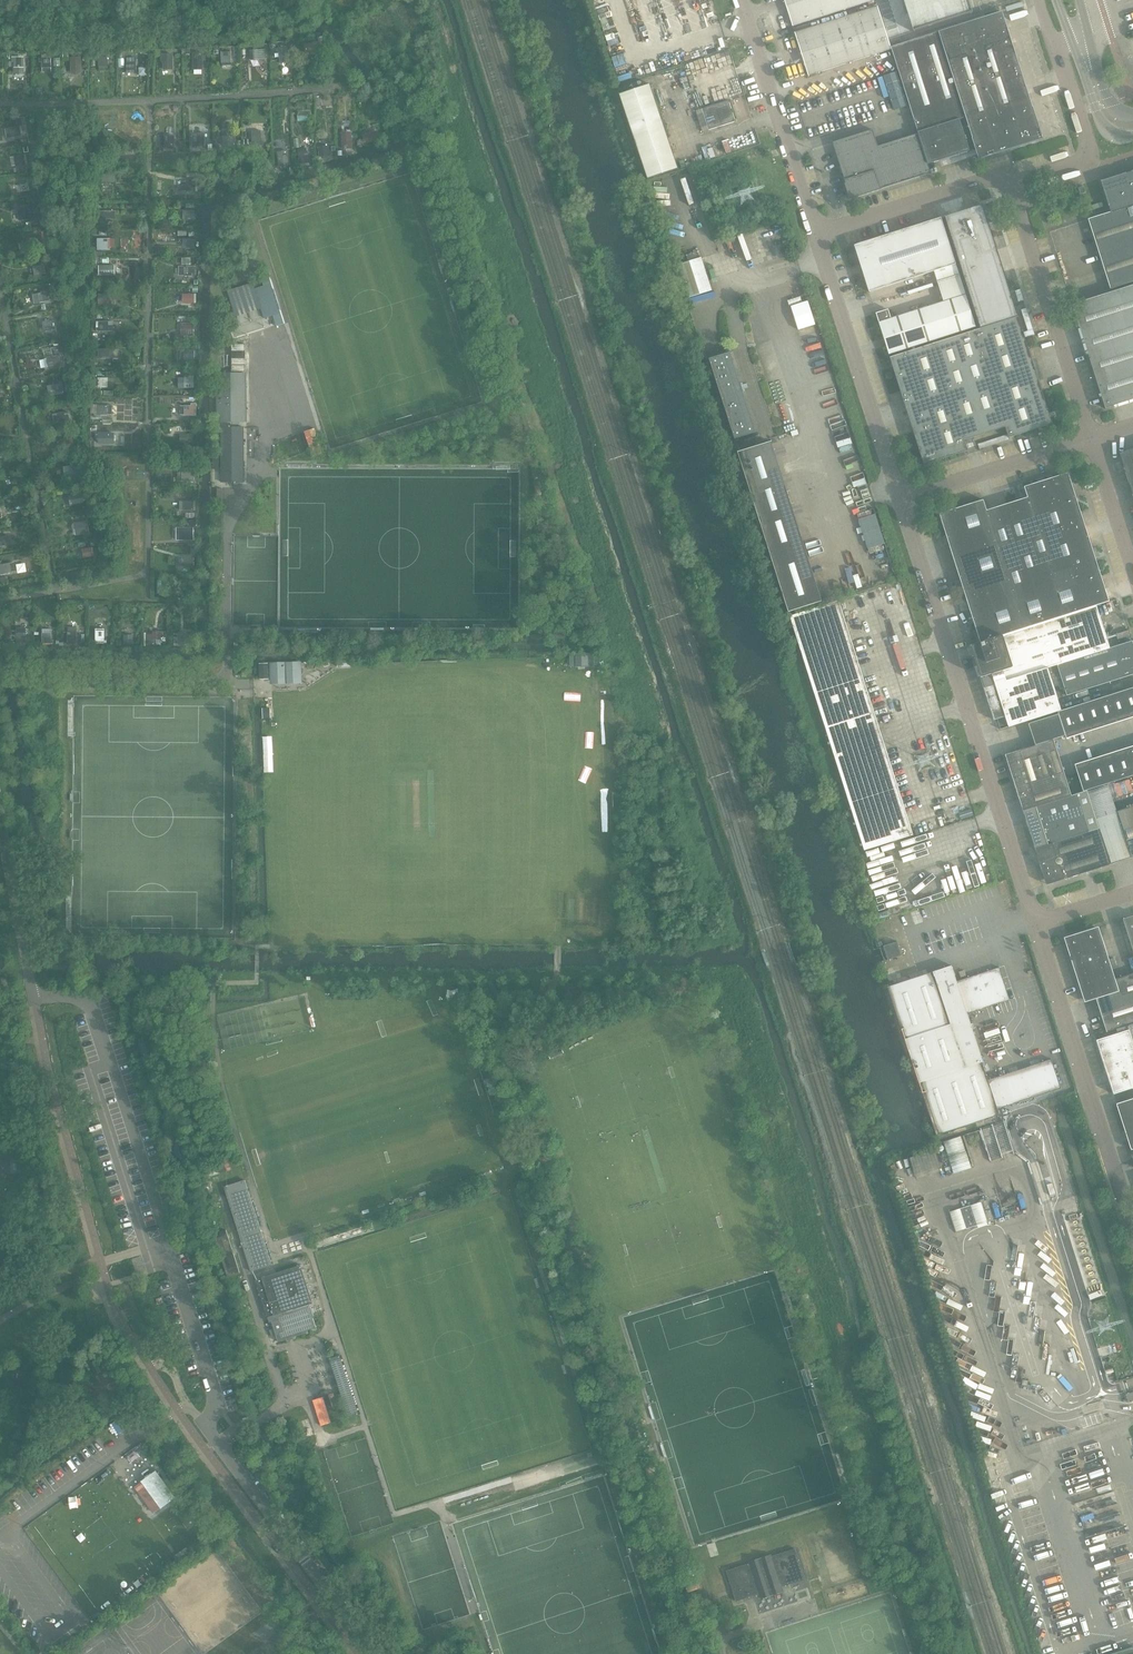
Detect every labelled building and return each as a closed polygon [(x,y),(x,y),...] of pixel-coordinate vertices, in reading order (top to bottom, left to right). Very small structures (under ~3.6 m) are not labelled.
[(793,27),(876,0),(784,0),(787,8),(789,13),(793,27)] [(914,32),(973,13),(968,0),(904,0),(914,32)] [(795,33),(809,76),(891,49),(878,7),(795,33)] [(918,134),(928,165),(976,150),(979,160),(1044,139),(1003,11),(891,47),(918,133),(918,134)] [(306,43),(308,55),(322,53),(320,40),(306,43)] [(290,64),(289,49),(272,49),(273,64),(290,64)] [(133,50),(133,64),(139,64),(138,70),(147,70),(147,50),(133,50)] [(222,51),(222,64),(230,64),(230,51),(222,51)] [(178,54),(164,55),(164,72),(178,72),(178,54)] [(251,54),(250,63),(260,64),(261,55),(251,54)] [(50,55),(42,55),(42,70),(50,70),(50,55)] [(194,56),(194,67),(204,67),(204,56),(194,56)] [(81,57),(71,57),(71,72),(81,72),(81,57)] [(14,58),(14,66),(27,66),(27,58),(14,58)] [(113,75),(113,58),(97,58),(97,75),(113,75)] [(620,95),(648,180),(679,169),(651,85),(620,95)] [(703,109),(709,131),(736,122),(729,101),(703,109)] [(6,128),(8,136),(22,134),(20,126),(6,128)] [(353,127),(339,127),(339,146),(353,146),(353,127)] [(234,143),(234,128),(222,128),(222,143),(234,143)] [(262,130),(252,131),(252,140),(262,140),(262,130)] [(931,174),(928,165),(918,134),(878,147),(873,130),(833,143),(851,199),(850,199),(850,200),(882,190),(882,189),(931,174)] [(375,131),(363,135),(365,142),(378,138),(375,131)] [(165,132),(165,144),(175,144),(175,132),(165,132)] [(194,133),(194,145),(205,145),(205,133),(194,133)] [(317,141),(319,152),(330,151),(328,139),(317,141)] [(297,150),(299,162),(309,160),(307,148),(297,150)] [(281,167),(291,166),(289,150),(279,151),(281,167)] [(15,156),(16,163),(26,162),(25,154),(15,156)] [(1126,174),(1101,182),(1111,212),(1088,220),(1110,290),(1132,282),(1132,172),(1126,174)] [(120,174),(105,174),(105,187),(120,187),(120,174)] [(196,180),(181,180),(181,189),(196,188),(196,180)] [(983,205),(945,217),(946,220),(980,330),(1019,317),(997,249),(991,230),(983,205)] [(20,211),(21,219),(33,217),(32,209),(20,211)] [(855,246),(869,293),(956,265),(941,218),(855,246)] [(197,226),(180,226),(181,248),(197,248),(197,226)] [(98,249),(110,250),(110,246),(116,246),(116,238),(99,237),(98,249)] [(678,266),(689,299),(712,291),(702,258),(678,266)] [(44,264),(32,266),(33,273),(46,271),(44,264)] [(114,265),(102,265),(102,274),(115,273),(114,265)] [(180,266),(180,275),(195,275),(195,266),(180,266)] [(876,314),(889,355),(976,327),(960,275),(938,282),(944,302),(892,319),(889,310),(876,314)] [(264,319),(268,317),(274,316),(277,327),(284,325),(269,278),(262,280),(264,287),(255,290),(264,319)] [(1105,409),(1132,401),(1132,286),(1072,305),(1105,409)] [(35,292),(36,302),(50,300),(49,290),(35,292)] [(115,304),(115,293),(103,293),(103,304),(115,304)] [(183,293),(183,303),(196,303),(196,294),(183,293)] [(791,307),(799,331),(816,325),(808,301),(791,307)] [(1053,424),(1019,317),(980,330),(890,358),(924,465),(968,451),(964,441),(1006,427),(1009,438),(1053,424)] [(43,321),(44,329),(54,327),(52,319),(43,321)] [(98,330),(115,330),(115,321),(98,321),(98,330)] [(181,323),(181,333),(195,332),(194,323),(181,323)] [(233,370),(247,370),(247,344),(233,344),(233,370)] [(103,350),(103,358),(116,357),(116,349),(103,350)] [(197,364),(197,350),(179,350),(179,364),(197,364)] [(709,360),(734,440),(758,432),(758,431),(753,432),(729,354),(733,353),(733,352),(709,360)] [(47,357),(49,366),(61,364),(59,355),(47,357)] [(217,374),(218,422),(246,422),(246,374),(217,374)] [(194,376),(179,376),(179,387),(194,387),(194,376)] [(109,377),(99,377),(99,387),(110,386),(109,377)] [(63,382),(51,384),(52,394),(65,391),(63,382)] [(181,406),(181,415),(196,415),(196,406),(181,406)] [(67,410),(54,414),(56,423),(69,419),(67,410)] [(221,428),(222,482),(244,482),(243,428),(221,428)] [(192,434),(180,434),(179,442),(192,442),(192,434)] [(738,453),(789,613),(822,602),(772,442),(738,453)] [(1119,454),(1132,496),(1132,449),(1119,454)] [(78,465),(64,468),(69,490),(83,487),(78,465)] [(940,515),(980,642),(1097,606),(1109,602),(1068,474),(1025,488),(1028,498),(987,511),(983,501),(940,515)] [(70,494),(71,504),(86,503),(85,493),(70,494)] [(877,513),(860,518),(869,548),(886,543),(877,513)] [(176,528),(176,538),(193,538),(193,528),(176,528)] [(13,535),(0,537),(0,550),(15,548),(13,535)] [(91,562),(88,549),(75,551),(78,565),(91,562)] [(179,555),(179,564),(194,564),(194,555),(179,555)] [(13,561),(1,564),(3,573),(15,570),(13,561)] [(790,616),(865,851),(897,841),(913,835),(839,601),(790,616)] [(1097,606),(980,642),(981,643),(971,646),(994,721),(997,720),(1001,730),(1061,711),(1048,668),(1057,665),(1110,649),(1097,606)] [(78,626),(68,626),(68,644),(78,644),(78,626)] [(95,628),(95,652),(107,653),(107,628),(95,628)] [(182,647),(193,647),(193,628),(182,628),(182,647)] [(19,630),(18,652),(33,652),(33,630),(19,630)] [(161,631),(153,631),(153,642),(161,642),(161,631)] [(1131,636),(1129,631),(1116,635),(1118,640),(1131,636)] [(53,632),(43,632),(43,647),(53,647),(53,632)] [(1057,665),(1067,696),(1132,675),(1132,643),(1132,642),(1110,649),(1057,665)] [(270,664),(271,679),(302,678),(301,663),(270,664)] [(268,664),(260,664),(261,680),(268,679),(268,664)] [(1059,714),(1066,736),(1067,739),(1068,739),(1067,736),(1132,715),(1132,688),(1058,712),(1059,714)] [(1066,736),(1059,714),(1029,724),(1036,746),(1054,740),(1066,736)] [(1005,755),(1023,811),(1072,796),(1054,740),(1036,746),(1005,755)] [(1076,765),(1075,765),(1084,792),(1132,776),(1132,749),(1077,767),(1076,765)] [(420,794),(428,794),(428,777),(420,777),(420,794)] [(1072,796),(1023,811),(1029,829),(1029,828),(1030,832),(1035,849),(1048,845),(1089,832),(1099,829),(1087,791),(1072,796)] [(1132,858),(1132,808),(1118,812),(1132,858)] [(1048,845),(1035,849),(1045,880),(1047,885),(1111,865),(1099,829),(1089,832),(1048,845)] [(1132,950),(1132,916),(1123,919),(1132,950)] [(1072,961),(1085,1003),(1096,999),(1107,1032),(1132,1024),(1132,974),(1115,980),(1099,927),(1064,938),(1071,958),(1070,958),(1071,961),(1072,961)] [(884,947),(888,960),(902,956),(898,942),(884,947)] [(952,966),(888,987),(937,1136),(1000,1115),(998,1110),(1061,1089),(1052,1060),(988,1080),(982,1063),(984,1062),(973,1030),(975,1029),(973,1024),(971,1024),(968,1014),(1010,1000),(1000,968),(957,982),(952,966)] [(1113,1095),(1132,1088),(1132,1024),(1116,1030),(1118,1034),(1096,1041),(1113,1095)] [(1131,1150),(1132,1150),(1132,1099),(1117,1104),(1131,1150)] [(996,1121),(996,1142),(1022,1141),(1021,1121),(996,1121)] [(964,1135),(945,1141),(954,1172),(973,1167),(964,1135)] [(224,1187),(251,1272),(272,1266),(245,1180),(224,1187)] [(980,1200),(987,1223),(994,1220),(987,1198),(980,1200)] [(960,1209),(967,1229),(978,1226),(971,1205),(960,1209)] [(222,1233),(214,1235),(220,1254),(233,1250),(227,1231),(222,1233)] [(234,1254),(222,1258),(227,1277),(234,1275),(240,1273),(234,1254)] [(305,1332),(307,1331),(316,1328),(313,1316),(314,1316),(310,1304),(313,1304),(300,1266),(256,1280),(269,1323),(272,1322),(278,1342),(287,1339),(287,1338),(292,1337),(293,1337),(293,1338),(305,1334),(305,1332)] [(331,1357),(348,1413),(360,1410),(343,1354),(331,1357)] [(156,1472),(142,1482),(161,1508),(175,1498),(156,1472)] [(726,1571),(736,1602),(759,1594),(761,1598),(783,1591),(782,1587),(805,1580),(795,1549),(772,1556),(749,1563),(726,1571)]
